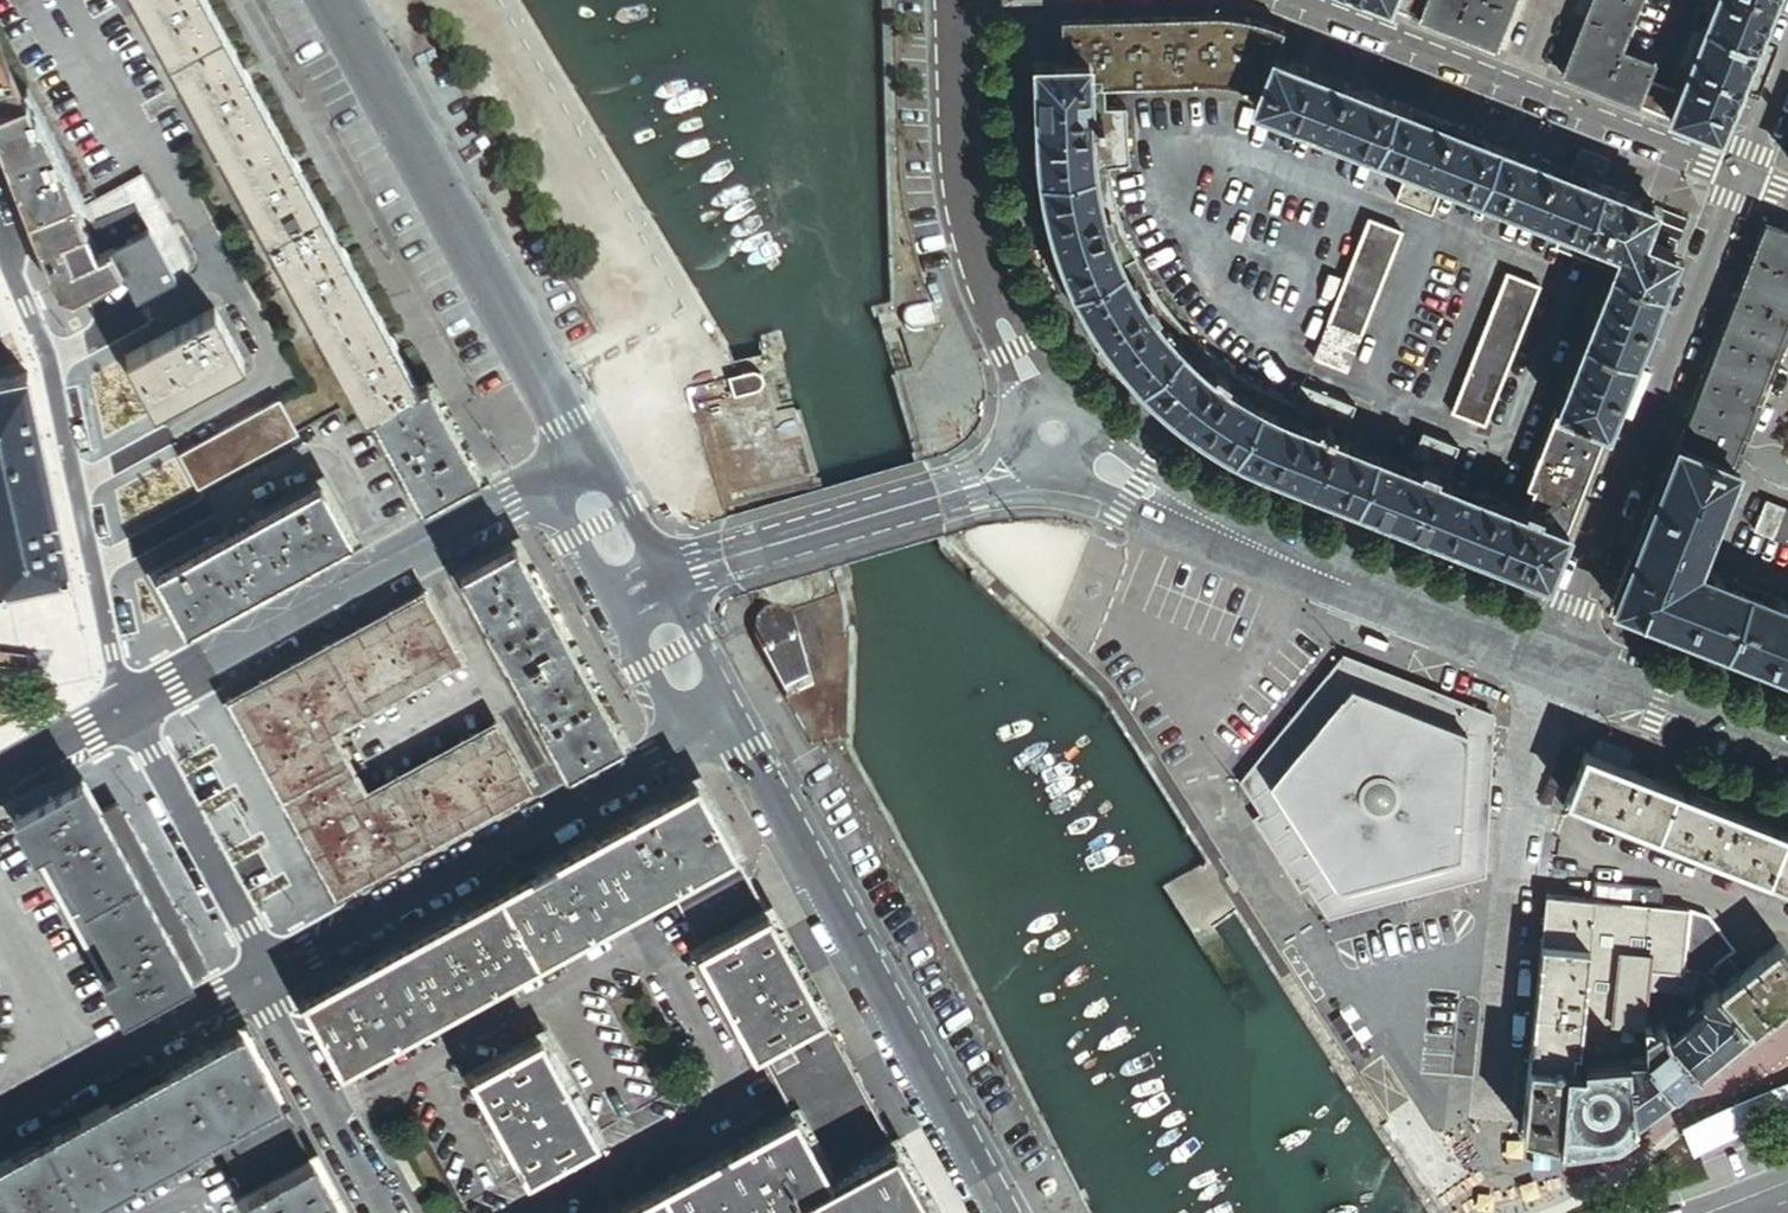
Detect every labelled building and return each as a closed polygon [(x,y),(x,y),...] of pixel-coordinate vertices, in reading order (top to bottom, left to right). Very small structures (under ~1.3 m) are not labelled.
[(366,416),(373,413),(419,388),(206,0),(137,0),(366,416)] [(1389,7),(1420,20),(1428,0),(1392,0),(1389,7)] [(1515,0),(1428,0),(1420,20),(1496,50),(1515,0)] [(1638,105),(1648,80),(1655,63),(1622,49),(1641,0),(1591,0),(1562,76),(1638,105)] [(1681,93),(1671,119),(1720,138),(1774,0),(1717,0),(1681,93)] [(1063,21),(1065,62),(1089,62),(1090,77),(1100,77),(1101,88),(1106,88),(1222,86),(1237,88),(1246,90),(1257,93),(1272,55),(1275,56),(1283,35),(1284,32),(1259,23),(1234,18),(1222,17),(1208,16),(1078,20),(1063,21)] [(1299,41),(1283,35),(1275,56),(1291,62),(1299,41)] [(10,65),(4,53),(6,52),(0,38),(0,70),(10,65)] [(1557,409),(1608,428),(1676,254),(1640,240),(1654,205),(1602,185),(1572,173),(1571,172),(1291,62),(1275,56),(1272,55),(1257,93),(1253,105),(1408,166),(1445,180),(1563,227),(1619,249),(1611,269),(1557,409)] [(1100,77),(1090,77),(1089,62),(1065,62),(1036,63),(1038,129),(1023,130),(1027,177),(1041,175),(1045,203),(1049,219),(1055,242),(1042,247),(1062,296),(1075,290),(1088,316),(1097,330),(1111,349),(1100,359),(1111,372),(1122,385),(1133,397),(1143,387),(1146,390),(1143,393),(1161,409),(1164,405),(1165,406),(1157,415),(1158,422),(1164,426),(1170,431),(1174,431),(1177,431),(1184,422),(1202,435),(1226,449),(1254,463),(1466,546),(1489,555),(1505,562),(1549,579),(1569,529),(1526,512),(1447,481),(1412,467),(1344,441),(1288,419),(1294,405),(1264,391),(1236,373),(1214,357),(1191,336),(1178,322),(1162,300),(1150,281),(1133,249),(1122,218),(1115,195),(1111,166),(1131,165),(1129,110),(1107,111),(1106,88),(1101,88),(1100,77)] [(28,102),(23,91),(24,89),(23,88),(22,87),(21,88),(10,65),(0,70),(0,99),(5,111),(28,102)] [(1648,80),(1638,105),(1671,119),(1681,93),(1648,80)] [(78,203),(69,179),(67,179),(65,174),(68,173),(56,149),(55,150),(49,137),(49,136),(37,114),(35,115),(28,102),(5,111),(0,114),(0,149),(28,222),(78,203)] [(1572,173),(1602,185),(1611,164),(1579,152),(1571,172),(1572,173)] [(1432,214),(1445,180),(1408,166),(1395,200),(1432,214)] [(164,251),(177,277),(186,272),(187,271),(189,267),(189,261),(143,175),(78,203),(86,225),(141,202),(164,251)] [(100,254),(86,225),(78,203),(28,222),(57,294),(73,300),(123,273),(111,248),(100,254)] [(1369,219),(1328,324),(1362,337),(1402,233),(1369,219)] [(1765,220),(1682,433),(1678,442),(1738,466),(1742,456),(1787,339),(1787,229),(1765,220)] [(1555,248),(1611,269),(1619,249),(1563,227),(1555,248)] [(131,269),(144,295),(146,297),(177,277),(164,251),(150,258),(131,269)] [(144,295),(131,269),(123,273),(137,299),(139,302),(146,297),(144,295)] [(1541,286),(1507,273),(1453,413),(1486,426),(1541,286)] [(127,357),(156,410),(245,362),(215,308),(158,339),(127,357)] [(942,334),(936,313),(911,320),(909,321),(907,326),(906,331),(908,335),(910,338),(913,340),(917,340),(942,334)] [(1362,337),(1328,324),(1314,360),(1349,373),(1362,337)] [(751,367),(725,375),(731,394),(757,386),(761,381),(762,378),(762,374),(759,370),(757,368),(754,367),(751,367)] [(29,374),(19,376),(19,378),(0,382),(0,592),(5,590),(5,589),(41,582),(61,578),(62,579),(67,578),(67,576),(71,576),(68,568),(67,568),(56,510),(57,510),(43,441),(42,441),(30,384),(31,383),(29,374)] [(479,474),(429,382),(419,388),(373,413),(421,500),(423,504),(479,474)] [(1294,405),(1288,419),(1344,441),(1357,406),(1302,385),(1294,405)] [(299,434),(298,432),(280,400),(262,410),(281,444),(299,434)] [(1526,512),(1569,529),(1608,428),(1557,409),(1527,486),(1535,489),(1526,512)] [(281,444),(262,410),(180,455),(198,488),(281,444)] [(1425,433),(1412,467),(1447,481),(1460,447),(1425,433)] [(1738,466),(1678,442),(1614,605),(1687,634),(1727,650),(1787,674),(1787,604),(1698,569),(1738,466)] [(189,628),(353,537),(322,481),(224,534),(157,571),(189,628)] [(1766,503),(1755,532),(1787,546),(1787,511),(1766,503)] [(460,573),(569,771),(625,740),(517,542),(460,573)] [(1484,568),(1489,555),(1466,546),(1461,559),(1484,568)] [(1544,592),(1549,579),(1505,562),(1500,575),(1544,592)] [(337,899),(534,790),(504,735),(362,813),(313,724),(455,646),(425,592),(228,701),(337,899)] [(787,703),(823,687),(797,625),(794,622),(790,619),(784,617),(776,616),(772,617),(767,618),(762,622),(759,625),(756,630),(755,636),(755,642),(755,646),(787,703)] [(1727,650),(1687,634),(1681,647),(1722,663),(1727,650)] [(463,661),(455,646),(313,724),(362,813),(504,735),(497,722),(367,794),(333,732),(463,661)] [(1448,719),(1455,696),(1414,681),(1342,654),(1239,776),(1257,808),(1250,813),(1278,857),(1296,887),(1306,881),(1325,914),(1482,873),(1458,852),(1336,883),(1269,774),(1348,678),(1448,719)] [(1448,719),(1348,678),(1269,774),(1336,883),(1458,852),(1464,725),(1448,719)] [(1492,709),(1455,696),(1448,719),(1464,725),(1458,852),(1482,873),(1492,709)] [(1570,798),(1615,816),(1636,824),(1787,884),(1787,833),(1599,758),(1587,754),(1570,798)] [(16,817),(34,850),(51,841),(42,825),(93,797),(83,780),(16,817)] [(669,887),(736,851),(698,782),(306,998),(343,1066),(669,887)] [(123,970),(141,1004),(207,967),(117,804),(101,813),(93,797),(42,825),(51,841),(123,970)] [(1615,816),(1570,798),(1565,810),(1611,828),(1615,816)] [(1787,897),(1787,884),(1636,824),(1632,836),(1787,897)] [(51,841),(34,850),(102,972),(106,979),(123,970),(51,841)] [(703,949),(769,912),(736,851),(669,887),(703,949)] [(1597,886),(1595,904),(1598,904),(1629,907),(1630,889),(1597,886)] [(1630,889),(1629,907),(1662,911),(1664,893),(1630,889)] [(1595,904),(1549,899),(1544,946),(1593,950),(1598,904),(1595,904)] [(1682,974),(1682,972),(1690,913),(1662,911),(1629,907),(1598,904),(1593,950),(1544,946),(1535,1039),(1588,1043),(1587,1057),(1630,1055),(1645,1054),(1647,1029),(1649,1005),(1653,971),(1682,974)] [(788,1033),(825,1013),(769,912),(703,949),(702,949),(757,1049),(788,1033)] [(1710,974),(1730,958),(1737,952),(1712,917),(1690,913),(1682,972),(1704,975),(1708,976),(1710,974)] [(1339,914),(1331,916),(1333,923),(1341,921),(1339,914)] [(1787,1000),(1787,952),(1782,945),(1744,975),(1723,992),(1752,1029),(1787,1000)] [(1719,987),(1723,992),(1744,975),(1730,958),(1710,974),(1708,976),(1719,987)] [(124,1013),(141,1004),(123,970),(106,979),(124,1013)] [(1693,1000),(1704,975),(1682,972),(1682,974),(1653,971),(1649,1005),(1693,1000)] [(1694,1007),(1698,1012),(1709,1003),(1705,998),(1719,987),(1708,976),(1704,975),(1693,1000),(1686,1014),(1694,1007)] [(1702,1068),(1752,1029),(1723,992),(1719,987),(1705,998),(1709,1003),(1698,1012),(1690,1018),(1673,1031),(1702,1068)] [(1690,1018),(1698,1012),(1694,1007),(1686,1014),(1665,1026),(1669,1035),(1673,1031),(1690,1018)] [(1662,1020),(1651,1029),(1655,1034),(1665,1026),(1662,1020)] [(835,1035),(836,1034),(829,1021),(792,1041),(788,1033),(757,1049),(773,1080),(804,1062),(799,1055),(835,1035)] [(1651,1029),(1647,1029),(1645,1054),(1674,1090),(1702,1068),(1673,1031),(1669,1035),(1665,1026),(1655,1034),(1651,1029)] [(0,1165),(0,1212),(74,1212),(214,1136),(279,1100),(281,1099),(244,1032),(0,1165)] [(897,1149),(835,1035),(799,1055),(804,1062),(773,1080),(794,1117),(795,1117),(832,1184),(897,1149)] [(597,1138),(542,1037),(475,1074),(530,1175),(597,1138)] [(1587,1065),(1587,1057),(1588,1043),(1535,1039),(1533,1062),(1568,1064),(1587,1065)] [(1674,1090),(1645,1054),(1630,1055),(1635,1120),(1674,1090)] [(1635,1120),(1630,1055),(1587,1057),(1587,1065),(1568,1064),(1563,1113),(1563,1141),(1618,1134),(1635,1120)] [(1563,1113),(1568,1064),(1533,1062),(1526,1131),(1563,1141),(1563,1113)] [(1683,1129),(1693,1155),(1710,1148),(1703,1131),(1787,1096),(1787,1087),(1683,1129)] [(1703,1131),(1710,1148),(1787,1117),(1787,1096),(1703,1131)] [(304,1147),(279,1100),(214,1136),(240,1182),(304,1147)] [(618,1212),(779,1212),(832,1184),(795,1117),(794,1117),(618,1212)] [(307,1145),(304,1147),(240,1182),(238,1183),(255,1212),(344,1212),(307,1145)] [(899,1148),(897,1149),(832,1184),(779,1212),(934,1212),(899,1148)]
